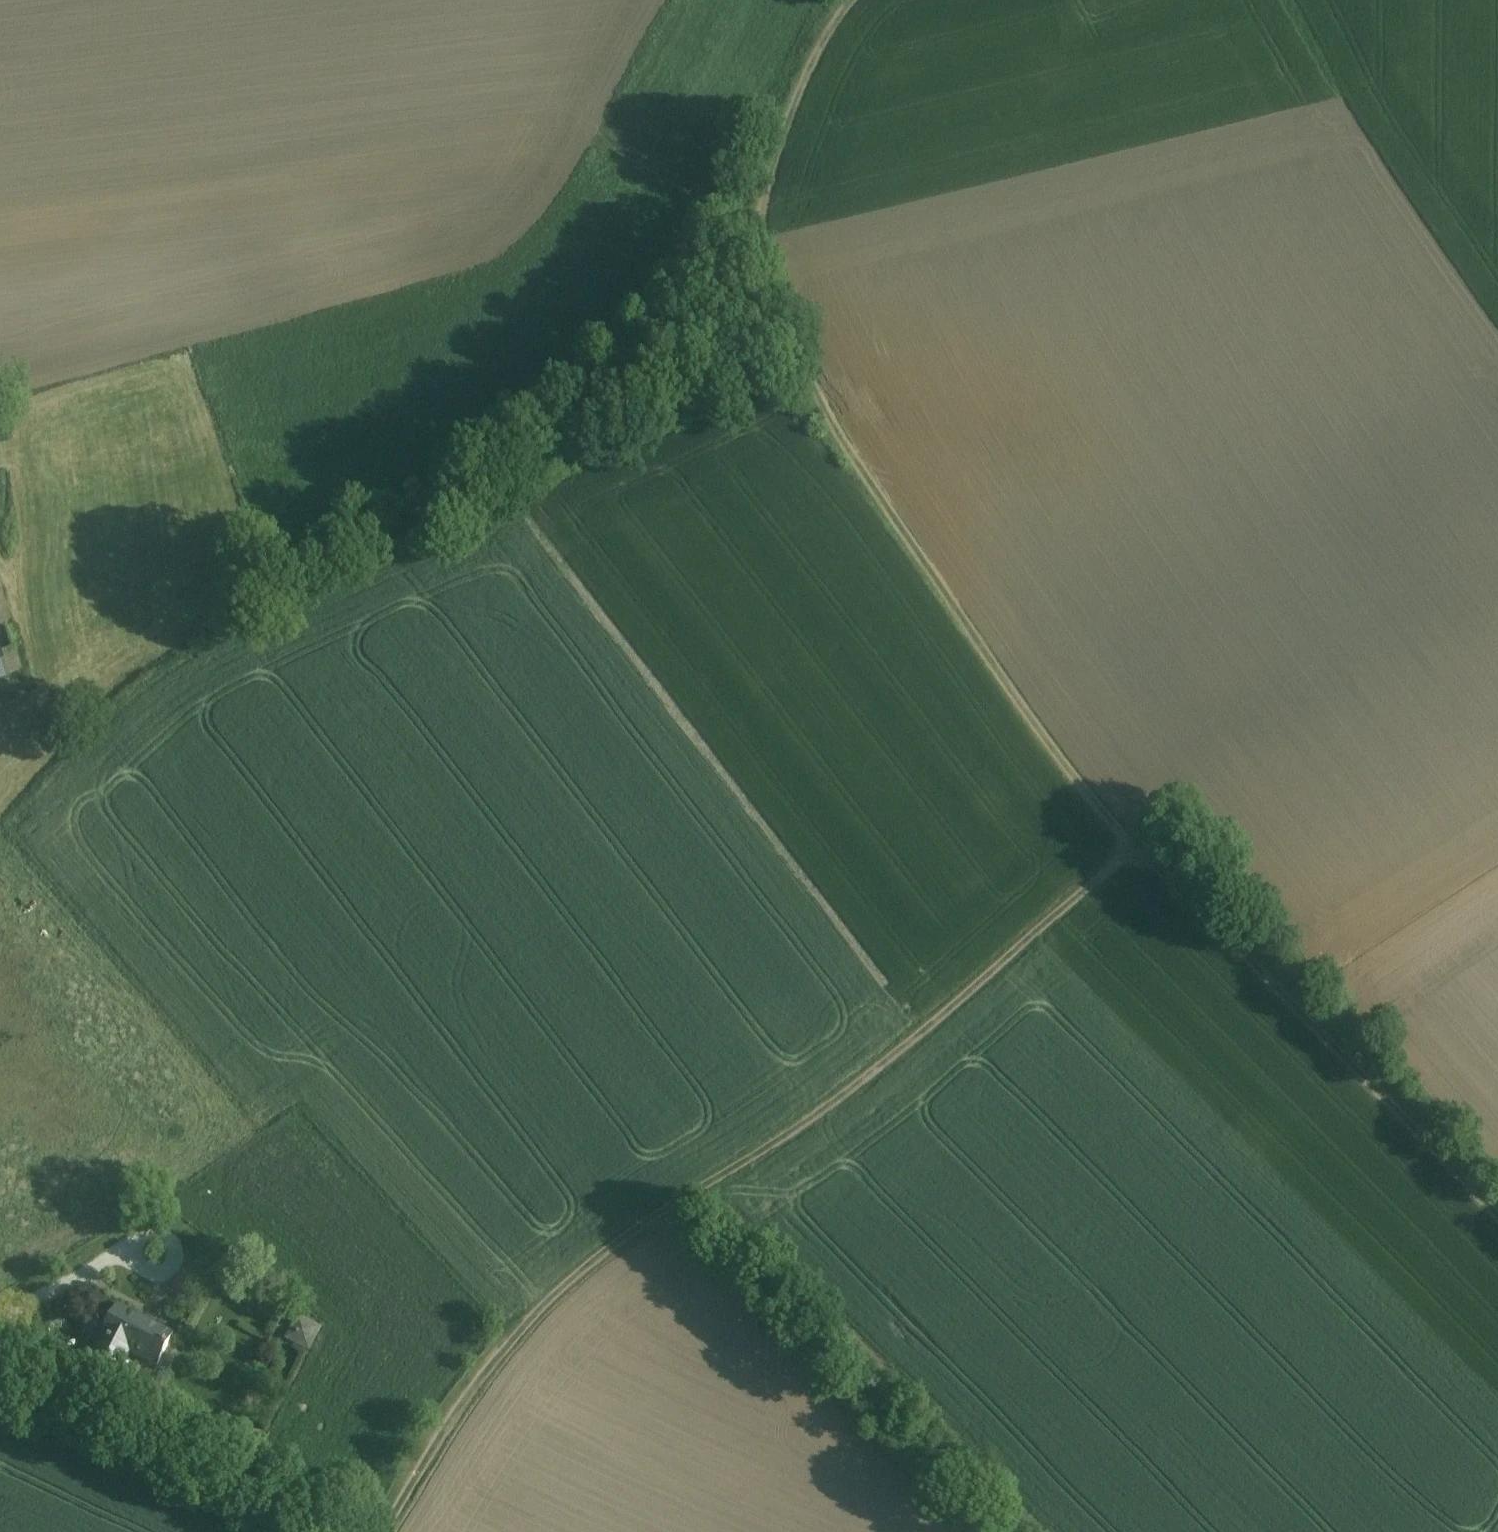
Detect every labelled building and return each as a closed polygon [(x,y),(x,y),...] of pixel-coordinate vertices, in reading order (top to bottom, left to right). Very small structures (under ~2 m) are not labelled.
[(0,653),(0,679),(9,677),(1,653),(0,653)] [(154,1326),(118,1307),(103,1336),(105,1337),(92,1361),(117,1374),(124,1360),(127,1355),(129,1350),(158,1365),(168,1346),(173,1336),(154,1326)]
